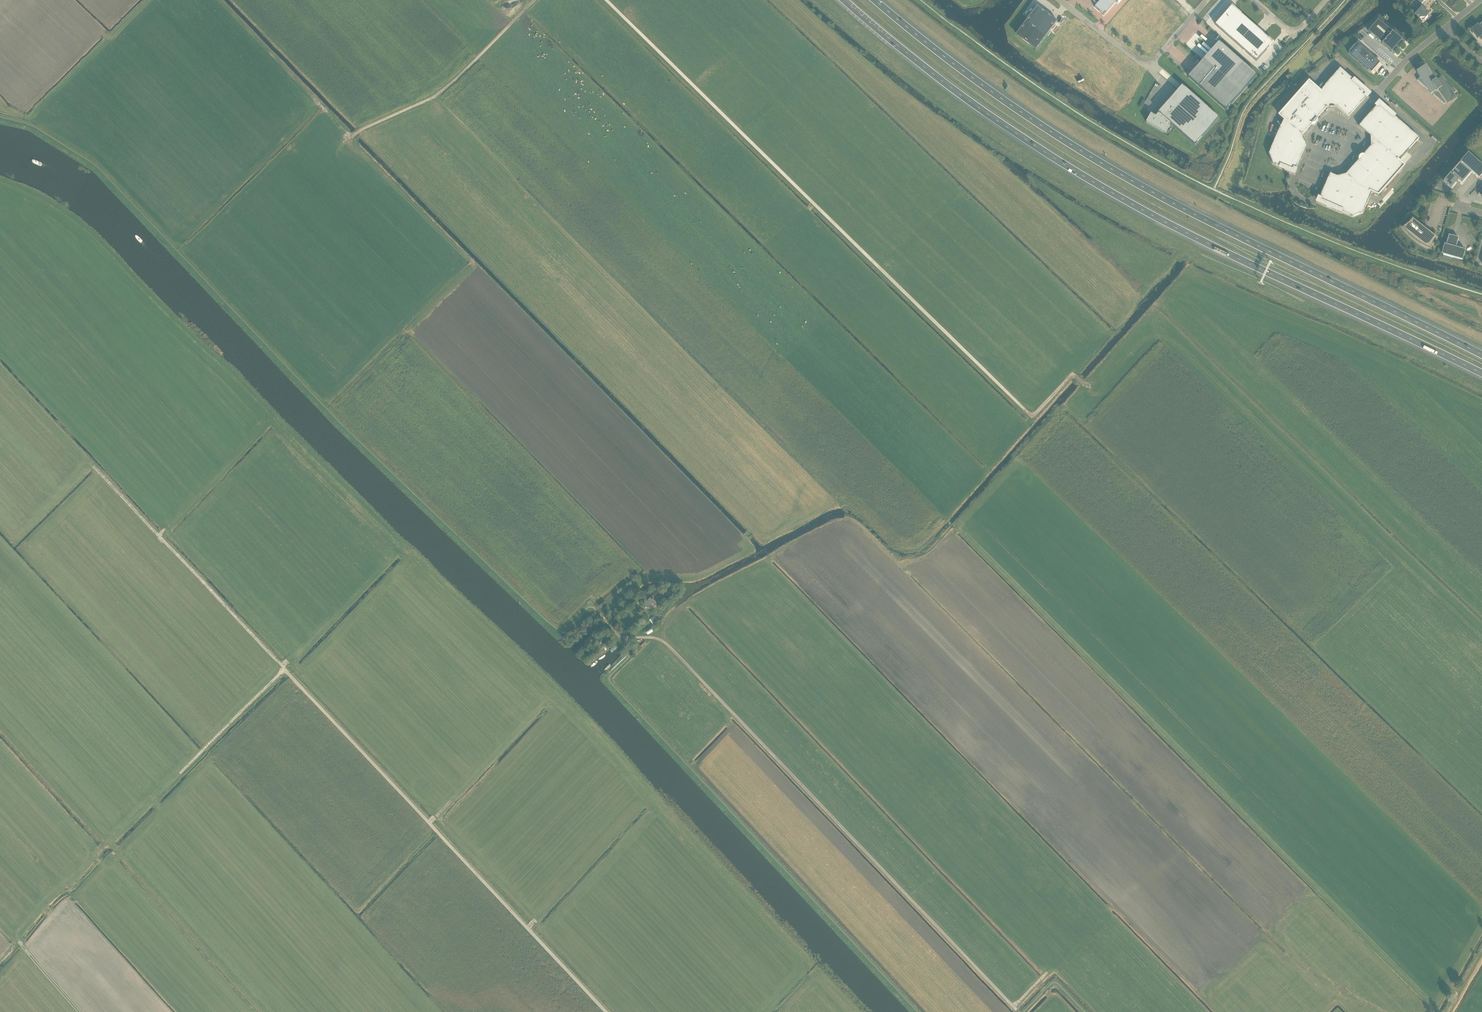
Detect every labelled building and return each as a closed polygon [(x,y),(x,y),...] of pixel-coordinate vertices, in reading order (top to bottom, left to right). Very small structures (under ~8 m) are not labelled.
[(1095,7),(1104,15),(1117,0),(1101,0),(1095,7)] [(1418,2),(1417,3),(1416,5),(1416,7),(1417,9),(1419,10),(1414,15),(1423,23),(1430,14),(1422,7),(1421,4),(1425,0),(1416,0),(1418,2)] [(1232,6),(1215,25),(1256,62),(1273,43),(1232,6)] [(1037,7),(1016,36),(1036,50),(1057,22),(1037,7)] [(1378,20),(1377,21),(1368,31),(1382,44),(1392,53),(1402,41),(1393,32),(1392,32),(1378,20)] [(1477,39),(1479,38),(1481,41),(1481,22),(1479,26),(1478,25),(1471,30),(1477,39)] [(1257,75),(1219,42),(1188,77),(1226,111),(1257,75)] [(1371,73),(1380,64),(1358,43),(1348,53),(1371,73)] [(1445,82),(1442,77),(1441,78),(1428,67),(1424,72),(1422,71),(1417,74),(1420,77),(1417,80),(1428,89),(1431,94),(1432,93),(1444,104),(1449,99),(1451,101),(1455,97),(1453,94),(1456,91),(1445,82)] [(1340,69),(1320,91),(1327,107),(1337,107),(1348,117),(1368,94),(1340,69)] [(1279,115),(1284,120),(1302,135),(1327,107),(1320,91),(1309,82),(1279,115)] [(1151,114),(1146,122),(1165,133),(1170,125),(1171,124),(1195,145),(1219,118),(1183,86),(1158,113),(1159,113),(1156,117),(1151,114)] [(1399,161),(1419,139),(1379,104),(1359,126),(1370,136),(1371,147),(1399,161)] [(1284,120),(1269,154),(1273,164),(1294,173),(1306,145),(1302,135),(1284,120)] [(1404,166),(1399,161),(1371,147),(1362,157),(1361,156),(1360,156),(1360,157),(1360,158),(1360,159),(1346,175),(1372,192),(1379,195),(1404,166)] [(1444,181),(1451,188),(1458,180),(1462,184),(1472,172),(1479,179),(1481,175),(1481,165),(1469,153),(1444,181)] [(1363,213),(1372,192),(1346,175),(1337,177),(1330,174),(1318,202),(1353,217),(1363,213)] [(1426,247),(1432,250),(1431,249),(1434,242),(1437,237),(1426,229),(1427,228),(1426,227),(1425,226),(1424,226),(1423,227),(1413,218),(1409,223),(1403,227),(1402,226),(1406,231),(1410,236),(1415,240),(1420,244),(1426,247)] [(1459,238),(1449,235),(1443,255),(1463,260),(1466,250),(1456,247),(1459,238)] [(650,609),(652,607),(653,608),(657,605),(651,598),(650,598),(649,596),(647,597),(644,600),(644,602),(644,605),(644,606),(645,607),(646,608),(648,609),(649,609),(650,609)] [(658,620),(654,615),(649,620),(653,625),(658,620)]
